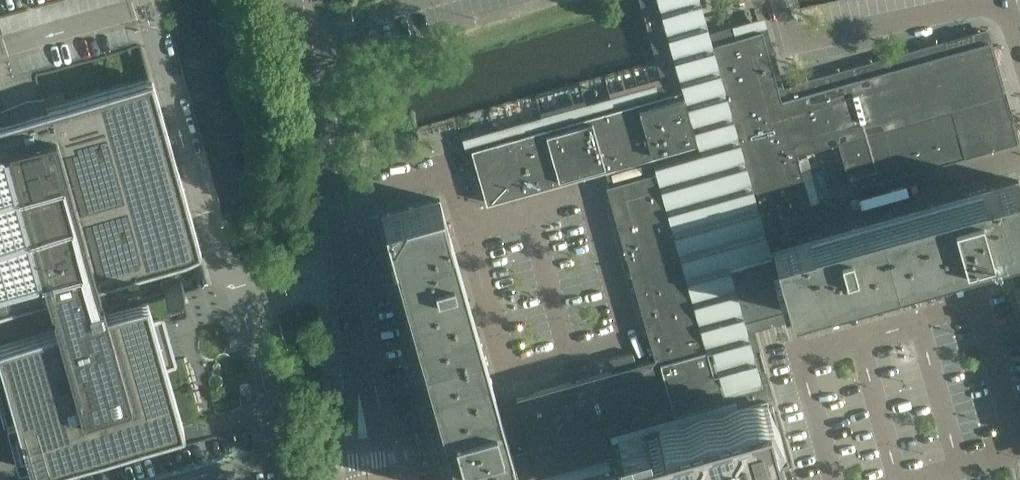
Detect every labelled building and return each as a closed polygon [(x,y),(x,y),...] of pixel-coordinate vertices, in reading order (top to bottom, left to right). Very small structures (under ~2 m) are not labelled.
[(662,0),(641,0),(664,80),(683,74),(662,0)] [(761,30),(712,44),(708,45),(736,145),(739,146),(740,149),(742,151),(743,155),(740,160),(762,237),(765,236),(766,236),(816,222),(810,203),(819,201),(815,188),(822,185),(815,158),(807,160),(806,155),(797,157),(796,153),(838,141),(850,187),(1012,142),(1012,141),(1017,140),(991,47),(986,31),(799,84),(801,92),(780,97),(779,92),(778,88),(773,71),(769,57),(769,56),(768,56),(767,52),(768,52),(761,30)] [(0,120),(0,396),(10,431),(21,428),(33,470),(182,428),(164,363),(162,364),(161,362),(162,361),(158,347),(157,348),(157,345),(157,344),(156,344),(152,329),(151,325),(153,325),(146,301),(106,312),(97,278),(198,249),(150,78),(44,108),(45,110),(39,112),(36,102),(8,109),(11,120),(5,122),(4,119),(0,120)] [(686,88),(676,91),(471,149),(475,163),(486,203),(598,171),(596,167),(601,166),(602,170),(648,157),(647,157),(701,142),(686,88)] [(724,397),(660,171),(644,175),(606,185),(642,314),(638,316),(645,341),(649,339),(655,359),(636,364),(632,352),(609,359),(612,371),(516,398),(538,474),(603,456),(604,431),(724,397)] [(770,251),(724,263),(740,320),(790,306),(789,302),(798,299),(799,304),(825,296),(824,292),(832,290),(833,294),(914,271),(913,267),(927,263),(928,267),(949,261),(948,257),(962,253),(963,257),(984,252),(983,247),(992,245),(993,249),(1019,242),(1019,188),(1019,186),(1018,180),(772,249),(772,250),(770,251)] [(435,401),(451,460),(457,479),(518,479),(519,479),(440,199),(433,201),(382,216),(402,286),(435,401)] [(1002,319),(1019,382),(1019,314),(1002,319)] [(753,331),(743,334),(725,339),(743,402),(770,395),(767,384),(768,384),(754,334),(753,331)] [(303,379),(303,367),(288,367),(289,379),(303,379)] [(749,409),(738,412),(625,444),(631,465),(625,466),(629,479),(630,479),(634,478),(635,479),(708,479),(756,466),(757,467),(770,463),(777,461),(778,463),(791,460),(777,412),(774,413),(771,402),(763,405),(763,404),(749,409)]
